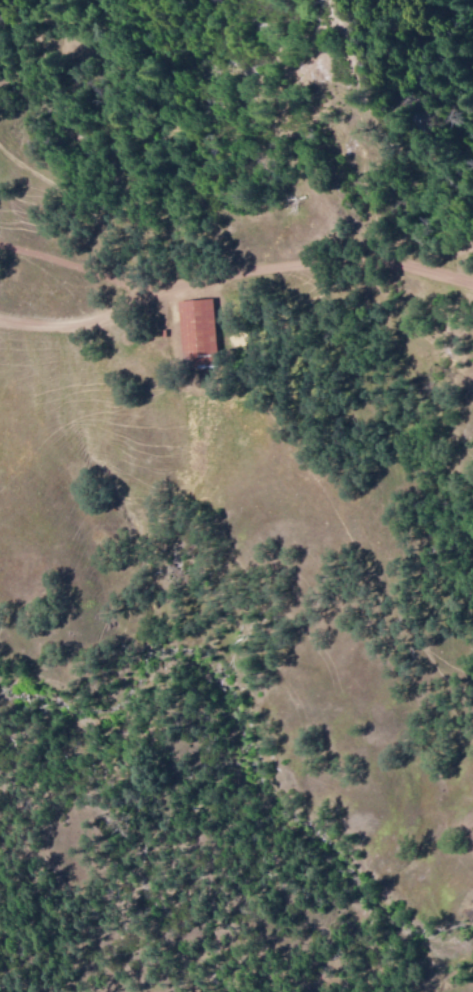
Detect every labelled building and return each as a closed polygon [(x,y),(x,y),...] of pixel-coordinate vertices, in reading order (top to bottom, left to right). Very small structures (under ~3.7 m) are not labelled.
[(215,352),(212,300),(180,302),(182,353),(215,352)]
